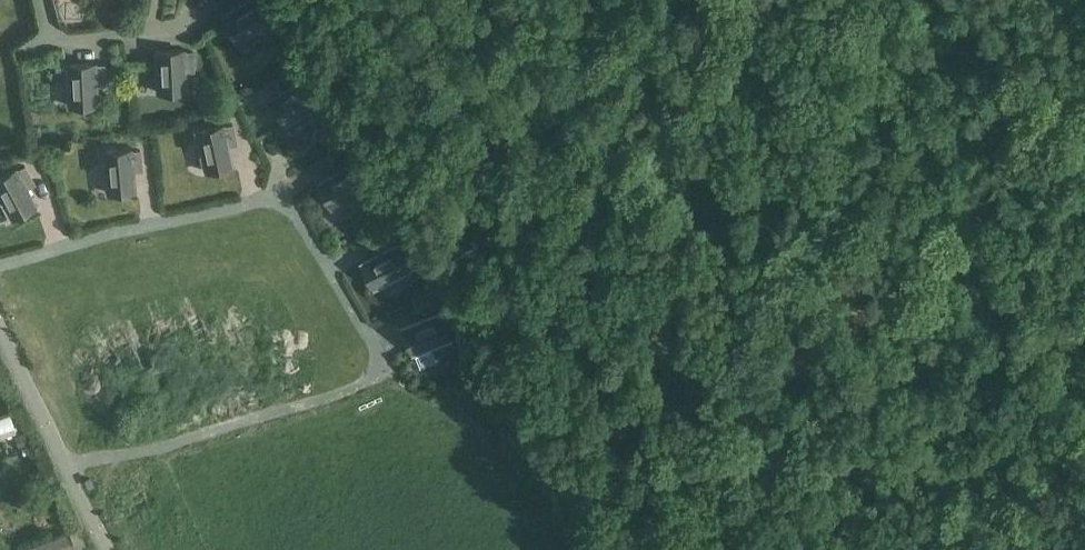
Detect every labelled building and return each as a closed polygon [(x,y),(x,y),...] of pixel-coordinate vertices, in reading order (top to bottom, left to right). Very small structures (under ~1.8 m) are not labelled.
[(259,27),(264,35),(275,28),(271,20),(272,20),(260,0),(249,0),(222,16),(237,41),(259,27)] [(193,51),(184,52),(184,50),(155,51),(157,92),(186,91),(185,65),(193,65),(193,51)] [(104,65),(95,65),(95,63),(66,65),(68,106),(97,104),(96,79),(105,78),(104,65)] [(325,111),(320,103),(322,102),(307,78),(272,99),(286,123),(308,110),(313,118),(325,111)] [(234,124),(225,126),(225,125),(197,131),(206,171),(234,165),(228,139),(237,138),(234,124)] [(141,150),(132,151),(132,149),(103,152),(107,193),(135,190),(133,165),(142,164),(141,150)] [(356,163),(320,183),(333,208),(356,196),(360,203),(372,197),(368,189),(369,188),(356,163)] [(18,169),(18,167),(0,177),(0,195),(12,217),(37,204),(25,181),(33,177),(26,165),(18,169)] [(398,243),(362,262),(376,287),(399,275),(403,283),(415,276),(411,269),(412,268),(398,243)] [(453,347),(449,339),(451,338),(440,312),(402,328),(413,354),(437,344),(440,353),(453,347)] [(0,430),(0,446),(23,438),(18,424),(0,430)]
